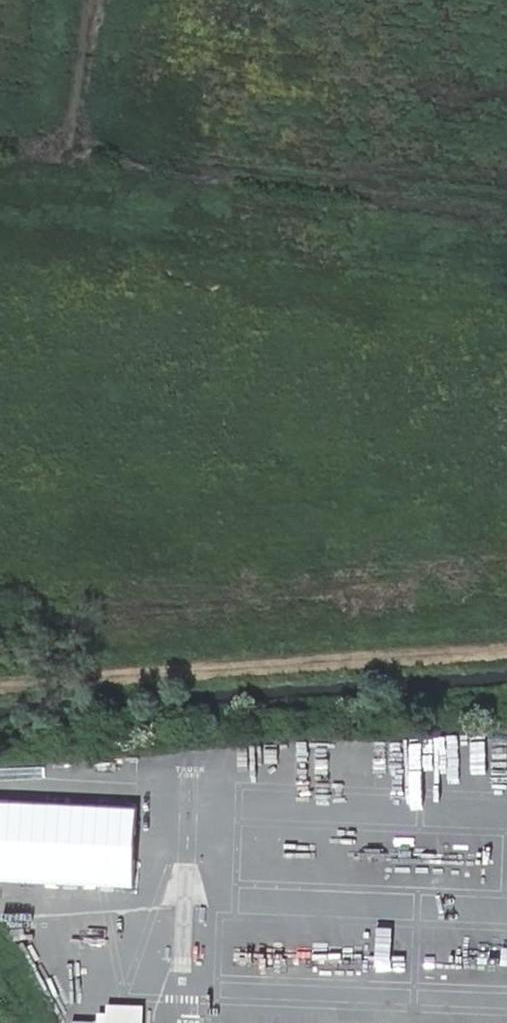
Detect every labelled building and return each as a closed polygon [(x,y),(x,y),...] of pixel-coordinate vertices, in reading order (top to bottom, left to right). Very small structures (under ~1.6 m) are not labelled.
[(146,1003),(108,1002),(108,1022),(146,1022),(146,1003)]
